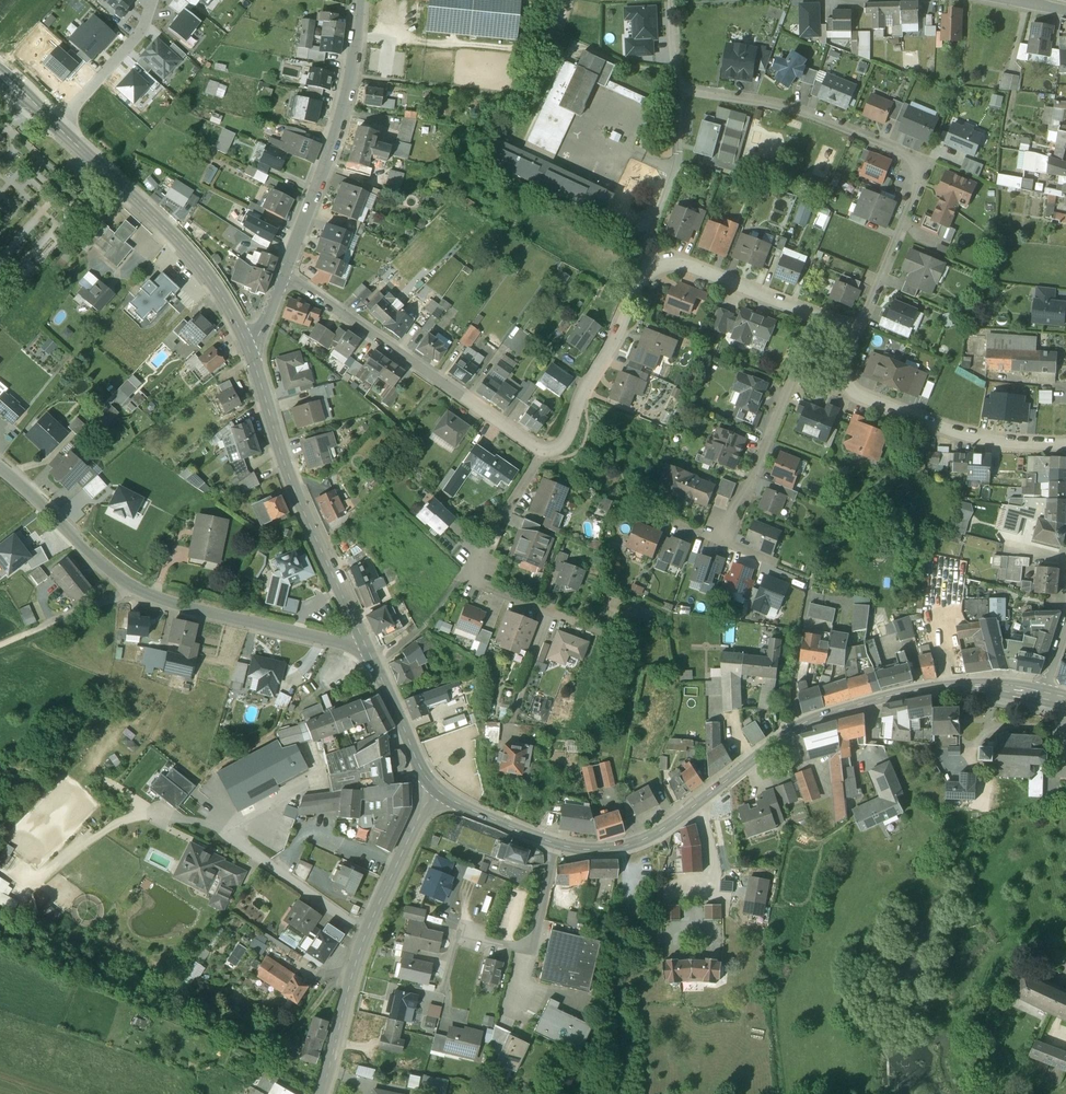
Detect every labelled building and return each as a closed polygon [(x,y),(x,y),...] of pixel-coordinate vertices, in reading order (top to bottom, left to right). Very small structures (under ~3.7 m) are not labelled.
[(135,1),(134,0),(111,0),(108,3),(116,10),(116,12),(117,15),(119,17),(122,18),(125,17),(127,14),(127,12),(126,10),(135,1)] [(193,8),(183,0),(174,0),(169,7),(179,15),(184,9),(189,13),(193,8)] [(199,1),(197,0),(183,0),(193,8),(199,1)] [(516,41),(520,0),(430,0),(427,32),(516,41)] [(893,3),(885,4),(885,25),(894,25),(894,18),(895,14),(893,14),(893,3)] [(919,3),(901,3),(901,14),(901,24),(911,24),(911,21),(918,21),(918,12),(919,12),(919,3)] [(885,4),(865,4),(865,14),(874,14),(874,30),(885,29),(885,25),(885,4)] [(819,5),(801,5),(801,36),(819,36),(819,25),(819,5)] [(634,40),(653,39),(657,39),(656,8),(625,9),(625,20),(633,20),(634,40)] [(196,30),(202,23),(189,13),(184,9),(179,15),(178,17),(177,17),(174,21),(174,22),(168,30),(185,43),(191,36),(192,37),(197,31),(196,30)] [(852,11),(833,11),(833,19),(833,32),(852,32),(852,11)] [(951,18),(944,17),(943,40),(952,40),(953,36),(960,37),(961,27),(963,25),(963,22),(961,20),(962,11),(951,11),(951,18)] [(337,15),(321,13),(320,22),(325,22),(336,23),(337,15)] [(82,50),(91,59),(92,59),(101,48),(103,50),(115,36),(94,17),(85,26),(84,25),(70,40),(82,50)] [(313,21),(301,19),(301,23),(303,23),(302,34),(311,35),(313,21)] [(336,23),(325,22),(324,26),(323,37),(342,40),(344,24),(336,23)] [(901,25),(894,25),(893,38),(903,37),(902,26),(901,26),(901,25)] [(1053,28),(1033,25),(1032,34),(1032,40),(1031,40),(1030,45),(1030,46),(1028,54),(1029,54),(1048,57),(1050,43),(1051,33),(1052,33),(1053,28)] [(927,26),(927,36),(938,35),(938,26),(927,26)] [(870,32),(858,32),(858,56),(870,60),(870,32)] [(302,34),(300,45),(298,45),(297,48),(308,49),(309,50),(311,35),(302,34)] [(342,40),(323,37),(321,48),(320,51),(320,52),(325,53),(340,55),(342,40)] [(653,39),(634,40),(626,40),(627,56),(653,55),(653,39)] [(168,50),(158,40),(141,57),(153,68),(164,79),(180,61),(168,50)] [(173,44),(168,50),(180,61),(186,55),(173,44)] [(1030,45),(1021,44),(1017,59),(1028,61),(1029,54),(1028,54),(1030,46),(1030,45)] [(737,47),(728,45),(727,57),(725,58),(724,63),(725,64),(724,76),(730,77),(732,79),(734,77),(741,78),(748,73),(751,74),(752,68),(755,50),(754,49),(744,48),(743,46),(739,45),(737,47)] [(765,48),(755,46),(754,49),(755,50),(752,68),(766,70),(772,53),(765,52),(765,48)] [(58,47),(42,64),(63,83),(66,79),(78,65),(66,55),(58,47)] [(309,50),(308,49),(306,59),(324,61),(325,53),(320,52),(320,51),(309,50)] [(1059,50),(1052,49),(1050,65),(1060,66),(1059,50)] [(69,81),(85,63),(77,55),(71,50),(66,55),(78,65),(66,79),(69,81)] [(87,64),(91,59),(82,50),(77,55),(85,63),(87,64)] [(606,61),(584,51),(577,67),(577,66),(598,76),(606,61)] [(793,53),(787,62),(780,60),(777,70),(781,71),(776,79),(788,87),(796,76),(801,78),(805,67),(802,67),(806,61),(793,53)] [(149,73),(153,68),(141,57),(137,62),(136,63),(145,71),(148,74),(149,73)] [(565,61),(522,152),(535,158),(559,107),(558,107),(577,67),(565,61)] [(598,76),(596,83),(605,87),(608,81),(609,81),(616,66),(606,61),(598,76)] [(869,65),(860,62),(857,70),(866,73),(869,65)] [(577,67),(558,107),(559,107),(574,114),(580,117),(596,83),(598,76),(577,66),(577,67)] [(818,72),(805,67),(801,78),(800,81),(814,86),(816,80),(818,72)] [(332,73),(311,68),(307,85),(310,86),(323,89),(328,90),(332,73)] [(159,85),(145,71),(139,78),(149,87),(153,91),(159,85)] [(133,104),(149,87),(139,78),(133,72),(124,81),(122,80),(115,87),(121,92),(133,104)] [(855,87),(828,76),(825,83),(819,96),(821,97),(847,107),(855,87)] [(1012,78),(1003,76),(1000,88),(1010,89),(1012,78)] [(210,80),(205,93),(214,96),(219,84),(210,80)] [(816,80),(814,86),(811,95),(820,99),(821,97),(819,96),(825,83),(816,80)] [(609,81),(608,81),(605,87),(605,88),(618,93),(621,86),(609,81)] [(323,89),(310,86),(309,92),(322,95),(323,89)] [(643,97),(621,86),(618,93),(640,104),(643,97)] [(272,90),(262,87),(257,100),(267,104),(272,90)] [(383,90),(365,88),(363,105),(380,107),(382,96),(383,90)] [(322,95),(309,92),(307,92),(305,99),(320,102),(322,95)] [(404,93),(396,92),(393,109),(402,110),(404,93)] [(872,95),(864,115),(885,123),(887,117),(893,104),(892,104),(872,95)] [(992,105),(1004,107),(1005,96),(994,95),(992,105)] [(305,99),(297,97),(292,119),(315,124),(320,103),(305,99)] [(651,101),(643,97),(640,104),(648,108),(651,101)] [(904,104),(894,99),(892,104),(893,104),(887,117),(897,121),(904,104)] [(1054,108),(1065,109),(1065,102),(1055,101),(1054,108)] [(574,114),(559,107),(535,158),(550,165),(574,114)] [(747,115),(718,107),(713,124),(726,127),(742,131),(747,115)] [(938,120),(910,108),(900,130),(929,142),(938,120)] [(1064,109),(1054,109),(1053,112),(1051,125),(1053,126),(1054,120),(1060,121),(1060,122),(1062,122),(1064,109)] [(1053,112),(1045,111),(1044,119),(1045,119),(1044,124),(1051,125),(1053,112)] [(416,120),(403,118),(397,139),(410,143),(416,120)] [(381,126),(361,120),(358,127),(377,133),(376,133),(379,134),(381,126)] [(704,155),(713,124),(703,121),(694,152),(704,155)] [(726,127),(713,124),(704,155),(702,162),(731,170),(742,131),(726,127)] [(953,125),(945,143),(975,155),(982,137),(953,125)] [(295,129),(288,127),(285,135),(293,138),(294,136),(303,139),(306,132),(295,129)] [(377,133),(358,127),(353,145),(388,155),(390,147),(380,144),(379,147),(373,145),(376,133),(377,133)] [(225,129),(217,145),(215,149),(216,150),(228,156),(230,151),(237,136),(225,129)] [(609,138),(618,142),(622,135),(613,131),(609,138)] [(1059,131),(1056,144),(1058,145),(1065,146),(1065,143),(1065,132),(1059,131)] [(303,139),(294,136),(293,138),(290,145),(287,153),(313,163),(320,145),(303,139)] [(1030,152),(1032,139),(1023,137),(1021,150),(1030,152)] [(522,152),(495,140),(485,161),(586,208),(596,186),(550,165),(535,158),(522,152)] [(409,145),(396,141),(394,149),(407,152),(409,145)] [(290,145),(282,142),(279,150),(287,153),(290,145)] [(279,150),(267,145),(265,151),(263,151),(263,152),(264,152),(260,162),(280,171),(287,153),(279,150)] [(388,155),(353,145),(348,163),(367,168),(367,167),(370,156),(376,158),(375,160),(385,163),(388,155)] [(215,149),(208,146),(204,153),(212,157),(216,150),(215,149)] [(1065,149),(1057,147),(1054,159),(1062,161),(1065,149)] [(1062,161),(1054,159),(1050,157),(1036,154),(1026,152),(1023,178),(1047,182),(1049,174),(1065,177),(1065,163),(1062,161)] [(883,159),(870,154),(864,170),(867,172),(865,177),(882,183),(882,184),(885,177),(891,162),(883,158),(883,159)] [(984,165),(966,158),(961,170),(980,177),(984,165)] [(367,168),(348,163),(346,170),(369,177),(371,169),(367,167),(367,168)] [(202,181),(210,185),(218,169),(210,165),(202,181)] [(249,166),(245,174),(254,178),(257,170),(258,170),(249,166)] [(268,176),(257,170),(254,178),(264,184),(268,176)] [(404,174),(390,170),(385,190),(398,194),(404,174)] [(934,217),(932,220),(944,225),(948,227),(959,202),(958,201),(960,196),(969,200),(976,185),(947,172),(940,188),(947,191),(945,195),(943,195),(934,217)] [(998,174),(991,173),(990,184),(997,185),(997,180),(998,174)] [(1023,178),(998,174),(997,180),(997,185),(1022,190),(1023,178)] [(885,177),(882,184),(882,183),(879,190),(882,191),(886,192),(891,179),(885,177)] [(1047,182),(1023,178),(1022,190),(1045,194),(1046,189),(1047,182)] [(167,196),(183,206),(192,192),(176,182),(167,196)] [(359,190),(342,183),(337,197),(362,207),(367,193),(359,190)] [(374,188),(361,183),(359,190),(367,193),(371,195),(374,188)] [(615,195),(596,186),(586,208),(605,217),(615,195)] [(1062,191),(1046,189),(1045,194),(1049,195),(1055,196),(1063,197),(1064,192),(1062,191)] [(158,190),(153,197),(161,203),(166,196),(158,190)] [(292,199),(273,190),(263,208),(263,209),(264,209),(283,219),(292,199)] [(886,192),(882,191),(880,197),(894,203),(896,197),(886,192)] [(880,197),(867,192),(862,204),(889,215),(894,203),(880,197)] [(1055,196),(1049,195),(1046,212),(1053,213),(1055,196)] [(362,207),(337,197),(331,212),(348,218),(356,221),(362,207)] [(263,208),(251,202),(248,209),(261,216),(264,209),(263,209),(263,208)] [(808,227),(815,206),(803,202),(795,222),(808,227)] [(889,215),(862,204),(858,215),(857,216),(867,220),(884,227),(889,215)] [(695,215),(677,208),(667,233),(688,241),(693,228),(698,216),(695,215)] [(261,216),(248,209),(245,216),(258,222),(261,216)] [(706,212),(698,209),(695,215),(698,216),(693,228),(699,231),(706,212)] [(817,211),(812,224),(825,229),(830,215),(817,211)] [(858,215),(852,212),(849,220),(865,226),(867,220),(857,216),(858,215)] [(1053,213),(1046,212),(1046,218),(1055,220),(1057,220),(1058,214),(1053,213)] [(934,217),(925,213),(920,225),(927,228),(930,219),(932,220),(934,217)] [(271,242),(276,231),(258,222),(245,216),(240,224),(256,234),(263,238),(271,242)] [(356,221),(348,218),(345,224),(358,229),(360,223),(356,221)] [(932,220),(930,219),(927,228),(925,230),(939,236),(944,225),(932,220)] [(100,221),(90,233),(98,240),(101,237),(108,229),(108,228),(100,221)] [(136,230),(125,221),(114,234),(125,243),(136,230)] [(185,228),(197,240),(204,231),(191,221),(185,228)] [(722,231),(708,226),(700,246),(719,253),(725,238),(730,241),(737,225),(726,221),(722,231)] [(343,230),(327,224),(321,238),(346,248),(351,234),(352,234),(343,230)] [(358,229),(345,224),(343,230),(352,234),(351,234),(355,236),(358,229)] [(114,234),(108,229),(101,237),(113,247),(105,256),(117,267),(132,249),(131,249),(124,244),(125,243),(114,234)] [(98,240),(90,233),(84,239),(93,246),(98,240)] [(268,248),(271,242),(263,238),(256,234),(253,240),(261,245),(268,248)] [(769,245),(747,236),(745,242),(738,259),(739,259),(760,267),(766,252),(769,251),(770,248),(769,246),(769,245)] [(787,239),(781,237),(777,249),(783,251),(787,239)] [(346,248),(321,238),(316,253),(321,255),(341,263),(346,248)] [(738,239),(731,257),(739,260),(739,259),(738,259),(745,242),(738,239)] [(940,244),(939,249),(948,253),(949,248),(940,244)] [(944,265),(911,251),(907,261),(916,265),(908,283),(919,288),(932,293),(936,283),(937,283),(937,282),(936,282),(943,265),(944,265)] [(58,263),(64,268),(73,257),(67,252),(58,263)] [(262,254),(255,252),(250,267),(253,268),(253,267),(257,269),(262,254)] [(277,259),(263,253),(257,269),(257,270),(271,275),(277,259)] [(341,263),(321,255),(315,269),(331,275),(340,279),(340,278),(346,265),(341,263)] [(804,265),(783,256),(776,276),(797,284),(804,265)] [(250,267),(240,259),(231,281),(244,286),(249,274),(250,274),(253,268),(250,267)] [(257,269),(253,267),(253,268),(250,274),(249,274),(244,286),(251,289),(250,292),(256,294),(257,291),(264,294),(271,275),(257,270),(257,269)] [(97,272),(93,268),(89,272),(94,276),(97,272)] [(180,290),(162,273),(152,283),(148,280),(140,289),(142,290),(129,303),(137,310),(134,313),(143,321),(152,311),(156,315),(168,303),(166,300),(172,294),(174,296),(180,290)] [(340,279),(331,275),(328,283),(343,289),(346,281),(340,278),(340,279)] [(862,282),(848,277),(845,285),(858,291),(862,282)] [(84,299),(98,312),(114,294),(99,282),(90,293),(84,299)] [(690,287),(678,282),(676,289),(680,290),(688,293),(690,287)] [(845,285),(838,282),(831,298),(851,307),(858,291),(845,285)] [(919,288),(908,283),(906,282),(902,292),(915,298),(919,288)] [(362,285),(352,294),(357,299),(366,289),(362,285)] [(707,294),(690,287),(688,293),(696,296),(696,297),(704,301),(707,294)] [(1055,289),(1038,287),(1036,300),(1053,302),(1055,289)] [(84,288),(79,294),(84,299),(90,293),(84,288)] [(357,299),(362,303),(371,294),(366,289),(357,299)] [(680,292),(672,289),(666,304),(681,309),(690,313),(696,297),(696,296),(688,293),(680,290),(680,292)] [(379,292),(365,306),(370,311),(382,300),(384,297),(379,292)] [(384,297),(382,300),(387,305),(394,298),(389,293),(384,297)] [(298,303),(290,301),(284,317),(302,324),(307,307),(303,305),(304,302),(299,300),(298,303)] [(370,311),(369,312),(384,326),(397,314),(387,305),(382,300),(370,311)] [(1036,300),(1035,300),(1034,312),(1040,313),(1043,316),(1043,323),(1063,325),(1065,314),(1062,314),(1063,303),(1053,302),(1036,300)] [(432,301),(425,310),(432,315),(438,306),(432,301)] [(917,311),(895,302),(892,310),(887,320),(894,322),(910,329),(910,328),(917,311)] [(681,309),(666,304),(664,310),(679,315),(681,309)] [(438,306),(432,315),(437,319),(444,310),(438,306)] [(320,311),(307,307),(302,324),(315,328),(318,324),(319,321),(317,320),(320,311)] [(887,308),(880,325),(891,330),(894,322),(887,320),(892,310),(887,308)] [(732,315),(717,309),(710,327),(725,333),(726,331),(731,317),(732,315)] [(734,334),(732,337),(749,344),(753,334),(768,340),(775,322),(744,309),(739,320),(734,334)] [(192,320),(191,320),(189,321),(190,322),(188,324),(182,331),(183,332),(195,343),(204,334),(205,335),(213,327),(198,313),(192,320)] [(412,322),(398,313),(397,314),(384,326),(384,327),(401,339),(412,322)] [(731,317),(726,331),(734,334),(739,320),(731,317)] [(599,328),(585,318),(581,324),(595,334),(599,328)] [(184,320),(173,332),(178,337),(183,332),(182,331),(188,324),(184,320)] [(910,329),(894,322),(891,330),(909,338),(912,329),(910,328),(910,329)] [(334,335),(318,324),(315,328),(315,330),(309,337),(327,349),(333,341),(330,340),(334,335)] [(595,334),(581,324),(568,343),(582,352),(595,334)] [(470,325),(459,341),(467,347),(478,331),(470,325)] [(67,328),(61,334),(67,341),(73,334),(67,328)] [(334,335),(330,340),(333,341),(338,344),(346,333),(339,328),(334,335)] [(647,329),(638,351),(634,349),(630,360),(643,365),(654,370),(661,352),(658,351),(660,348),(672,353),(677,341),(647,329)] [(360,341),(347,331),(338,344),(335,348),(349,357),(360,341)] [(443,346),(427,335),(421,344),(421,343),(416,351),(423,356),(424,355),(432,361),(434,359),(439,362),(446,352),(441,348),(443,346)] [(1037,339),(988,336),(987,349),(1036,352),(1037,339)] [(164,343),(171,350),(176,344),(169,338),(164,343)] [(214,349),(200,360),(202,363),(209,372),(213,369),(214,370),(220,365),(219,364),(223,361),(214,349)] [(1036,352),(987,349),(986,369),(1040,372),(1041,352),(1036,352)] [(374,351),(370,356),(367,354),(364,358),(367,360),(363,366),(371,371),(378,377),(389,361),(374,351)] [(1057,353),(1041,352),(1040,372),(1056,373),(1057,353)] [(299,353),(277,359),(285,390),(299,386),(311,383),(312,383),(309,371),(295,375),(293,367),(302,365),(299,353)] [(478,354),(470,365),(476,369),(484,358),(478,354)] [(191,371),(202,363),(200,360),(195,355),(185,364),(191,371)] [(873,355),(865,374),(874,377),(881,360),(882,360),(882,359),(873,355)] [(349,357),(341,367),(347,371),(353,364),(355,361),(349,357)] [(470,365),(460,358),(449,373),(465,384),(476,369),(470,365)] [(643,365),(630,360),(628,366),(641,371),(643,365)] [(882,360),(881,360),(874,377),(873,379),(891,386),(900,363),(894,361),(893,365),(882,360)] [(404,372),(389,361),(378,377),(387,382),(393,387),(404,372)] [(512,371),(499,362),(493,370),(506,379),(512,371)] [(202,363),(191,371),(203,386),(213,377),(209,372),(202,363)] [(906,366),(900,363),(891,386),(909,393),(910,391),(917,374),(916,373),(904,369),(906,366)] [(361,369),(353,364),(347,371),(347,372),(355,378),(356,378),(355,377),(361,369)] [(361,369),(355,377),(356,378),(363,383),(371,371),(363,366),(361,369)] [(571,379),(552,366),(542,379),(541,381),(546,385),(545,387),(546,387),(558,396),(571,379)] [(641,371),(628,366),(625,374),(639,379),(642,372),(641,371)] [(625,374),(621,372),(610,398),(629,406),(639,379),(625,374)] [(926,376),(916,372),(916,373),(917,374),(910,391),(918,395),(926,376)] [(767,384),(740,374),(734,389),(742,393),(737,405),(738,405),(756,412),(760,402),(759,402),(761,398),(762,398),(767,384)] [(486,378),(476,392),(490,402),(500,388),(486,378)] [(119,389),(129,399),(139,389),(129,379),(119,389)] [(542,379),(540,380),(537,384),(537,386),(544,391),(546,387),(545,387),(546,385),(541,381),(542,379)] [(229,381),(219,386),(222,394),(225,393),(233,389),(229,381)] [(387,382),(378,395),(384,400),(393,387),(387,382)] [(311,383),(299,386),(300,392),(309,390),(313,389),(311,383)] [(500,388),(490,402),(503,412),(514,397),(515,395),(514,394),(516,392),(504,383),(500,388)] [(516,392),(514,394),(515,395),(514,397),(519,401),(529,386),(523,383),(516,392)] [(313,389),(309,390),(312,403),(318,401),(325,399),(321,386),(313,389)] [(529,386),(519,401),(525,405),(535,390),(534,390),(529,386)] [(393,387),(384,400),(382,403),(388,407),(399,391),(393,387)] [(119,389),(113,397),(117,401),(123,405),(129,399),(119,389)] [(233,389),(225,393),(227,397),(219,401),(224,413),(240,405),(236,395),(233,389)] [(139,393),(131,401),(139,408),(146,400),(139,393)] [(1008,395),(992,393),(992,399),(991,399),(989,418),(1005,420),(1008,395)] [(0,399),(0,413),(12,424),(23,412),(5,394),(0,399)] [(1024,397),(1008,395),(1005,420),(1022,422),(1024,403),(1023,403),(1024,397)] [(95,415),(99,420),(108,410),(117,401),(113,397),(95,415)] [(991,399),(985,398),(981,417),(989,418),(991,399)] [(312,403),(292,409),(298,429),(324,422),(318,401),(312,403)] [(839,409),(828,405),(825,413),(819,411),(820,408),(812,405),(812,406),(802,402),(798,412),(804,414),(799,426),(816,432),(814,437),(826,441),(831,427),(839,409)] [(1030,404),(1024,403),(1022,422),(1028,423),(1030,404)] [(549,411),(542,405),(537,412),(544,418),(549,411)] [(756,412),(738,405),(732,420),(754,429),(760,413),(756,412)] [(537,412),(529,407),(519,422),(536,434),(547,419),(544,418),(537,412)] [(108,410),(99,420),(106,425),(114,416),(108,410)] [(459,424),(446,415),(447,413),(447,412),(432,433),(454,448),(469,428),(460,422),(459,424)] [(68,434),(47,414),(39,422),(42,424),(37,430),(34,428),(26,436),(32,442),(33,441),(41,448),(40,449),(47,456),(68,434)] [(863,418),(855,416),(848,433),(856,436),(863,418)] [(77,418),(68,427),(76,435),(85,425),(77,418)] [(870,429),(861,426),(863,419),(863,418),(856,436),(855,440),(846,444),(849,449),(861,454),(861,453),(867,455),(867,456),(878,461),(881,453),(879,449),(881,446),(882,445),(886,434),(877,430),(875,431),(875,433),(871,431),(870,429)] [(249,423),(232,429),(236,444),(254,438),(249,423)] [(745,432),(732,427),(730,433),(742,438),(745,432)] [(831,427),(826,441),(824,446),(830,448),(838,430),(831,427)] [(225,428),(216,435),(220,440),(229,433),(225,428)] [(730,433),(722,430),(720,435),(715,436),(713,441),(713,442),(740,453),(743,445),(740,444),(742,438),(730,433)] [(329,434),(302,442),(307,458),(305,458),(308,469),(328,463),(324,449),(332,447),(329,434)] [(254,438),(236,444),(241,458),(241,459),(259,453),(254,438)] [(740,453),(713,442),(713,441),(709,440),(703,455),(707,457),(707,458),(716,461),(734,469),(740,453)] [(236,444),(226,448),(227,450),(226,451),(227,455),(231,454),(233,460),(241,458),(236,444)] [(487,456),(474,447),(463,463),(472,469),(496,486),(501,479),(509,468),(495,458),(493,461),(487,457),(487,456)] [(86,468),(70,453),(63,459),(54,470),(50,474),(54,477),(54,480),(56,482),(59,482),(64,486),(69,481),(72,485),(75,482),(87,469),(86,468)] [(800,460),(781,453),(774,472),(780,474),(779,476),(794,482),(798,472),(796,471),(800,460)] [(919,462),(917,474),(923,475),(926,463),(939,465),(941,454),(928,453),(926,463),(919,462)] [(58,454),(48,465),(54,470),(63,459),(58,454)] [(703,455),(698,454),(695,460),(713,468),(716,461),(707,458),(707,457),(703,455)] [(971,455),(954,454),(953,467),(952,473),(969,474),(970,466),(971,455)] [(982,456),(971,455),(970,466),(969,474),(969,479),(981,480),(982,456)] [(991,456),(982,456),(981,480),(990,481),(991,456)] [(1051,458),(1035,457),(1035,474),(1036,475),(1036,484),(1041,484),(1050,483),(1051,470),(1051,458)] [(1051,458),(1051,470),(1065,470),(1065,458),(1051,458)] [(463,463),(443,492),(452,498),(472,469),(463,463)] [(87,469),(75,482),(82,489),(97,476),(87,466),(86,468),(87,469)] [(690,475),(669,466),(660,489),(681,498),(681,496),(704,505),(713,485),(699,480),(697,477),(694,475),(690,476),(690,475)] [(509,468),(501,479),(508,484),(517,473),(509,468)] [(246,469),(236,477),(240,482),(250,475),(246,469)] [(1051,470),(1050,483),(1065,483),(1065,470),(1051,470)] [(188,479),(206,497),(214,490),(196,472),(188,479)] [(240,482),(239,483),(243,492),(260,484),(254,472),(250,475),(240,482)] [(1035,474),(1028,474),(1027,488),(1035,488),(1036,484),(1036,475),(1035,474)] [(97,476),(82,489),(92,500),(107,487),(97,476)] [(794,482),(779,476),(776,484),(780,485),(791,490),(794,482)] [(722,478),(716,494),(730,499),(736,484),(722,478)] [(553,484),(543,480),(539,491),(540,491),(536,500),(531,511),(547,517),(549,518),(551,513),(556,515),(556,514),(566,489),(556,485),(556,486),(553,484)] [(659,484),(649,480),(644,493),(653,497),(659,484)] [(1050,483),(1050,499),(1065,500),(1065,483),(1050,483)] [(1035,488),(1027,488),(1026,496),(1041,496),(1041,484),(1036,484),(1035,488)] [(791,490),(780,485),(777,493),(786,496),(795,500),(798,493),(791,490)] [(119,488),(110,506),(116,509),(115,512),(124,517),(126,514),(133,518),(142,500),(119,488)] [(777,493),(767,489),(760,508),(766,510),(765,512),(772,515),(773,513),(779,515),(786,496),(777,493)] [(339,504),(333,491),(316,499),(327,524),(344,515),(339,504)] [(599,507),(610,512),(615,502),(604,496),(599,507)] [(269,498),(253,506),(262,525),(287,513),(280,497),(270,501),(269,498)] [(1023,499),(1010,498),(1008,505),(1023,508),(1023,499)] [(349,499),(339,504),(344,515),(354,510),(349,499)] [(454,520),(431,499),(415,517),(425,525),(426,524),(440,536),(454,520)] [(1023,508),(1008,505),(1002,530),(1017,534),(1022,518),(1038,521),(1039,519),(1045,520),(1046,509),(1047,509),(1048,499),(1023,499),(1023,508)] [(1048,499),(1047,509),(1046,509),(1045,520),(1065,526),(1065,500),(1050,499),(1048,499)] [(961,505),(957,519),(966,521),(970,507),(961,505)] [(549,518),(547,517),(543,527),(556,533),(563,516),(556,514),(556,515),(554,520),(549,518)] [(209,521),(198,519),(192,549),(192,550),(201,552),(200,556),(202,560),(203,560),(206,560),(209,558),(210,554),(219,556),(225,524),(215,522),(213,519),(209,521)] [(540,526),(524,519),(520,530),(535,535),(536,533),(537,533),(540,526)] [(957,519),(953,532),(963,535),(967,521),(966,521),(957,519)] [(1039,519),(1038,521),(1033,540),(1061,547),(1065,527),(1065,526),(1045,520),(1039,519)] [(774,530),(754,522),(750,532),(751,532),(748,539),(756,542),(774,549),(774,548),(778,538),(772,535),(774,530)] [(661,533),(636,523),(627,546),(651,556),(661,533)] [(537,533),(536,533),(535,535),(520,530),(519,531),(521,532),(516,546),(514,546),(509,556),(530,564),(531,559),(542,564),(552,539),(537,533)] [(960,534),(954,533),(952,542),(957,543),(960,534)] [(31,558),(28,554),(14,536),(0,547),(0,564),(9,575),(27,561),(31,558)] [(666,538),(659,556),(665,558),(672,540),(666,538)] [(665,558),(664,560),(668,562),(670,565),(673,566),(675,565),(680,567),(689,544),(679,540),(679,541),(673,538),(672,540),(665,558)] [(774,549),(756,542),(754,549),(772,557),(775,549),(774,548),(774,549)] [(27,561),(31,570),(49,561),(41,547),(28,554),(31,558),(27,561)] [(192,550),(192,549),(190,549),(187,564),(201,567),(203,560),(202,560),(200,556),(201,552),(192,550)] [(362,551),(353,556),(357,565),(360,564),(359,562),(367,558),(362,551)] [(277,559),(275,560),(272,562),(275,569),(278,567),(280,572),(283,579),(288,576),(288,577),(293,575),(293,574),(297,572),(302,570),(296,558),(293,552),(277,559)] [(568,556),(558,552),(552,566),(561,570),(563,564),(565,564),(568,556)] [(265,557),(259,554),(245,576),(254,582),(264,565),(261,563),(265,557)] [(312,574),(303,555),(296,558),(302,570),(297,572),(300,580),(312,574)] [(353,556),(346,559),(350,568),(357,565),(353,556)] [(711,559),(699,556),(691,579),(703,583),(704,580),(711,582),(714,572),(713,572),(715,564),(710,562),(711,559)] [(725,559),(718,557),(715,564),(713,572),(714,572),(720,574),(725,559)] [(1017,558),(1008,557),(1006,569),(1005,581),(1022,583),(1023,566),(1016,565),(1017,558)] [(371,564),(367,558),(359,562),(360,564),(365,575),(367,575),(370,582),(378,579),(370,564),(371,564)] [(1017,558),(1016,565),(1023,566),(1028,566),(1029,559),(1017,558)] [(66,559),(51,572),(76,601),(91,589),(66,559)] [(357,565),(350,568),(358,588),(370,582),(367,575),(365,575),(360,564),(357,565)] [(569,566),(568,567),(565,566),(565,564),(563,564),(561,570),(556,582),(557,583),(564,585),(563,586),(564,586),(565,591),(569,590),(570,591),(570,590),(573,590),(574,590),(574,589),(575,589),(576,590),(577,590),(584,572),(583,571),(569,566)] [(752,570),(735,564),(730,578),(727,577),(723,587),(744,593),(745,592),(749,579),(752,570)] [(48,578),(40,567),(34,572),(43,582),(48,578)] [(390,568),(383,571),(389,583),(396,579),(390,568)] [(1059,569),(1038,568),(1035,593),(1056,595),(1059,569)] [(43,582),(34,572),(28,576),(37,587),(43,582)] [(283,608),(285,598),(286,597),(285,596),(287,585),(300,580),(297,572),(293,574),(293,575),(288,577),(288,576),(283,579),(280,572),(274,575),(270,593),(268,592),(265,604),(283,608)] [(789,586),(767,576),(761,590),(753,608),(775,617),(789,586)] [(378,579),(370,582),(374,592),(385,587),(381,577),(378,579)] [(755,581),(749,579),(745,592),(751,594),(753,587),(755,581)] [(370,582),(358,588),(366,608),(378,603),(374,592),(370,582)] [(1032,583),(1023,582),(1022,590),(1031,592),(1032,583)] [(634,583),(632,589),(643,594),(645,588),(634,583)] [(992,596),(1004,596),(1004,586),(992,586),(992,596)] [(761,590),(753,587),(751,594),(749,599),(747,606),(753,608),(761,590)] [(963,596),(956,595),(955,611),(954,616),(962,615),(961,612),(963,601),(963,596)] [(857,596),(856,603),(871,605),(872,598),(857,596)] [(282,611),(296,615),(299,602),(285,598),(283,608),(282,611)] [(990,600),(963,601),(961,612),(962,615),(965,621),(966,622),(967,623),(968,623),(969,624),(981,623),(981,624),(991,622),(991,611),(990,600)] [(1004,600),(990,600),(991,611),(991,622),(998,622),(1004,621),(1004,611),(1004,600)] [(836,609),(810,604),(807,616),(833,622),(836,609)] [(465,605),(456,627),(469,632),(471,627),(478,630),(479,630),(480,629),(485,614),(473,610),(473,608),(465,605)] [(854,631),(868,628),(868,622),(869,607),(870,606),(855,605),(854,631)] [(20,610),(27,627),(37,622),(30,606),(20,610)] [(384,608),(366,617),(375,635),(379,633),(382,638),(402,628),(398,620),(391,623),(384,608)] [(518,616),(507,612),(496,640),(501,642),(499,646),(518,654),(520,649),(525,651),(535,623),(524,618),(525,617),(523,613),(519,615),(518,616)] [(1035,613),(1022,614),(1023,622),(1036,621),(1035,613)] [(1061,613),(1035,613),(1036,621),(1037,625),(1047,626),(1056,627),(1061,613)] [(138,614),(128,614),(127,634),(139,635),(147,636),(148,619),(138,618),(138,614)] [(954,616),(955,625),(956,626),(959,640),(960,643),(963,643),(962,639),(975,636),(984,635),(981,624),(966,626),(962,615),(954,616)] [(910,616),(894,622),(901,642),(914,638),(911,622),(910,616)] [(442,620),(438,628),(450,634),(454,626),(442,620)] [(185,625),(179,624),(179,623),(178,622),(177,621),(176,621),(174,621),(173,622),(173,623),(172,625),(173,626),(169,642),(181,645),(178,655),(189,657),(192,644),(195,627),(186,625),(185,625)] [(1004,650),(1002,644),(1003,643),(1002,639),(1001,636),(998,622),(991,622),(981,624),(984,635),(989,653),(993,670),(1009,670),(1004,650)] [(1056,627),(1047,626),(1045,634),(1053,636),(1056,627)] [(492,633),(480,629),(479,630),(478,630),(474,640),(487,645),(492,633)] [(1040,633),(1032,632),(1031,629),(1024,630),(1024,636),(1037,640),(1040,633)] [(558,632),(548,658),(562,663),(565,653),(581,659),(588,643),(558,632)] [(1045,634),(1040,632),(1040,633),(1037,640),(1033,654),(1045,659),(1046,659),(1053,636),(1045,634)] [(426,633),(415,642),(422,653),(433,647),(426,633)] [(820,636),(806,633),(804,640),(803,639),(800,658),(800,661),(809,662),(809,663),(825,666),(827,659),(830,643),(829,643),(831,634),(821,633),(820,636)] [(833,663),(838,635),(831,633),(831,634),(829,643),(830,643),(827,659),(825,666),(822,676),(830,678),(832,670),(833,663)] [(139,635),(127,634),(126,641),(138,642),(139,635)] [(838,635),(833,663),(844,664),(844,662),(843,659),(844,658),(844,649),(846,649),(849,636),(838,635)] [(984,635),(975,636),(979,652),(976,652),(977,655),(989,653),(984,635)] [(1037,640),(1024,636),(1023,643),(1008,640),(1008,649),(1004,650),(1009,670),(1017,671),(1021,652),(1033,654),(1037,640)] [(781,640),(771,639),(769,650),(768,658),(779,660),(781,640)] [(882,669),(873,641),(865,643),(866,646),(865,646),(867,655),(875,671),(882,669)] [(415,642),(402,653),(405,658),(389,665),(390,667),(398,684),(397,684),(398,686),(416,678),(416,677),(422,675),(418,666),(427,662),(422,653),(415,642)] [(199,646),(192,644),(189,657),(196,659),(199,646)] [(543,645),(537,661),(543,663),(549,647),(543,645)] [(178,655),(146,647),(142,665),(192,677),(196,659),(189,657),(178,655)] [(846,649),(844,649),(844,658),(843,659),(844,662),(853,661),(851,648),(846,649)] [(769,650),(761,649),(760,658),(768,658),(769,650)] [(905,652),(896,654),(899,665),(882,669),(875,671),(876,674),(881,691),(914,683),(911,674),(913,674),(912,668),(910,669),(905,652)] [(1045,659),(1033,654),(1021,652),(1017,671),(1040,675),(1045,659)] [(727,654),(722,653),(721,654),(723,696),(724,713),(742,710),(741,678),(741,675),(744,656),(727,654)] [(977,655),(963,657),(964,662),(966,674),(993,670),(989,653),(977,655)] [(931,655),(919,658),(920,665),(934,662),(931,655)] [(269,660),(253,656),(248,676),(264,680),(260,693),(274,697),(279,677),(281,678),(284,666),(269,663),(269,660)] [(760,658),(744,656),(741,675),(767,678),(776,679),(779,660),(768,658),(760,658)] [(853,661),(844,662),(844,664),(846,680),(847,682),(852,681),(850,671),(855,670),(853,661)] [(248,665),(237,662),(230,681),(243,684),(248,665)] [(934,662),(920,665),(924,681),(937,679),(935,667),(934,662)] [(852,681),(847,682),(851,699),(881,691),(876,674),(852,681)] [(821,678),(814,676),(811,690),(818,688),(821,678)] [(723,696),(722,678),(712,678),(712,696),(723,696)] [(776,679),(767,678),(766,686),(774,688),(776,679)] [(797,684),(799,693),(799,694),(800,693),(808,691),(805,680),(804,683),(797,684)] [(846,680),(819,689),(821,694),(825,707),(851,699),(847,682),(846,680)] [(457,681),(420,694),(426,709),(462,696),(457,681)] [(766,686),(762,686),(758,709),(770,711),(772,703),(774,688),(766,686)] [(790,687),(782,688),(782,703),(783,703),(791,703),(790,687)] [(808,691),(800,693),(799,699),(802,714),(825,707),(821,694),(819,689),(819,687),(818,688),(811,690),(808,691)] [(282,693),(276,704),(286,708),(292,697),(282,693)] [(324,696),(328,708),(333,706),(329,694),(324,696)] [(420,694),(404,700),(412,721),(428,714),(426,709),(420,694)] [(364,702),(361,703),(368,720),(374,731),(374,732),(376,735),(378,739),(386,734),(395,728),(377,695),(364,702)] [(932,696),(908,701),(910,720),(916,720),(933,717),(933,709),(932,696)] [(908,701),(883,705),(882,718),(891,716),(892,723),(895,723),(896,732),(881,730),(880,738),(911,742),(910,720),(908,701)] [(359,702),(335,712),(334,708),(324,712),(325,716),(306,723),(305,724),(311,740),(321,737),(333,734),(334,733),(346,729),(368,720),(361,703),(360,702),(359,702)] [(320,703),(301,711),(306,723),(325,716),(324,712),(320,703)] [(782,703),(772,703),(770,711),(769,716),(770,716),(776,716),(782,715),(783,703),(782,703)] [(499,716),(505,716),(508,706),(500,705),(498,711),(499,711),(499,716)] [(959,708),(933,709),(933,717),(933,736),(941,736),(960,735),(959,708)] [(445,733),(467,725),(463,714),(441,722),(445,733)] [(782,715),(776,716),(776,717),(775,717),(776,722),(777,722),(777,720),(786,719),(787,719),(786,714),(782,715)] [(864,714),(837,721),(839,742),(848,740),(858,738),(866,736),(864,714)] [(368,720),(346,729),(348,734),(364,727),(367,735),(374,732),(374,731),(368,720)] [(756,721),(743,729),(753,746),(766,738),(756,721)] [(837,721),(814,728),(815,732),(798,738),(806,761),(832,754),(840,752),(839,742),(837,721)] [(497,744),(499,723),(486,722),(483,742),(497,744)] [(305,723),(298,726),(303,741),(304,742),(311,740),(305,724),(305,723)] [(718,723),(706,723),(707,754),(719,747),(718,723)] [(298,726),(277,732),(282,748),(303,741),(298,726)] [(685,739),(697,740),(698,732),(686,731),(685,739)] [(1026,734),(1024,734),(1024,737),(1018,736),(1018,734),(1017,734),(1017,736),(1011,736),(1011,734),(1009,734),(1009,732),(1005,731),(1005,734),(1002,734),(1002,736),(996,735),(995,734),(994,735),(995,736),(995,743),(990,743),(983,743),(982,748),(980,748),(980,762),(994,763),(993,776),(992,777),(993,778),(994,776),(1000,777),(1000,779),(1002,779),(1002,777),(1008,777),(1008,779),(1009,780),(1009,777),(1015,778),(1015,780),(1016,780),(1017,778),(1022,778),(1022,780),(1024,780),(1024,778),(1029,778),(1029,798),(1042,798),(1044,766),(1043,765),(1046,762),(1047,762),(1048,761),(1047,761),(1047,756),(1048,756),(1048,754),(1046,755),(1043,752),(1044,750),(1043,750),(1042,751),(1039,751),(1041,748),(1042,749),(1043,748),(1041,747),(1042,742),(1043,742),(1042,741),(1041,741),(1038,738),(1039,736),(1038,735),(1037,737),(1032,737),(1032,735),(1031,735),(1031,737),(1025,737),(1026,734)] [(333,734),(321,737),(325,756),(326,756),(339,751),(333,734)] [(339,751),(326,756),(334,792),(341,792),(342,789),(361,791),(361,789),(392,784),(393,784),(391,771),(401,770),(404,763),(403,758),(399,752),(388,753),(386,734),(378,739),(374,741),(375,742),(368,747),(356,754),(353,746),(339,751)] [(376,735),(353,746),(356,754),(368,747),(375,742),(374,741),(378,739),(376,735)] [(866,736),(858,738),(860,745),(865,746),(866,744),(866,736)] [(567,751),(581,752),(581,741),(567,740),(567,751)] [(681,741),(670,740),(666,750),(686,752),(686,747),(693,747),(694,742),(693,742),(693,741),(692,741),(692,742),(682,741),(681,741)] [(848,740),(839,742),(840,752),(845,796),(845,799),(854,798),(854,799),(856,799),(850,758),(849,744),(848,740)] [(295,744),(282,748),(277,741),(217,773),(235,807),(308,768),(295,744)] [(515,747),(504,745),(502,754),(500,763),(499,771),(520,775),(522,767),(524,755),(525,749),(515,747)] [(719,747),(707,754),(709,776),(710,778),(733,762),(723,745),(719,747)] [(695,747),(687,747),(686,757),(695,757),(695,747)] [(960,756),(960,748),(948,748),(948,756),(960,756)] [(840,752),(832,754),(834,783),(837,820),(846,814),(845,799),(845,796),(840,752)] [(903,794),(890,762),(884,765),(896,797),(897,798),(903,795),(903,794)] [(614,786),(609,763),(601,764),(606,788),(614,786)] [(690,763),(683,767),(687,772),(693,768),(690,763)] [(896,797),(884,765),(872,771),(885,799),(886,801),(896,797)] [(596,790),(591,767),(582,769),(588,792),(596,790)] [(165,777),(188,796),(195,787),(172,768),(165,777)] [(687,772),(682,775),(691,792),(703,783),(693,768),(687,772)] [(679,769),(671,775),(670,780),(672,782),(682,775),(679,769)] [(810,771),(796,776),(804,802),(819,797),(810,771)] [(177,809),(188,796),(165,777),(162,775),(151,789),(177,809)] [(672,782),(670,783),(679,800),(691,792),(682,775),(672,782)] [(976,776),(961,775),(960,784),(947,783),(946,799),(975,800),(976,776)] [(410,783),(392,785),(392,784),(361,789),(361,791),(360,801),(393,797),(394,808),(400,808),(411,807),(410,783)] [(777,789),(783,805),(797,800),(791,784),(777,789)] [(649,787),(632,796),(632,797),(627,800),(636,816),(657,805),(652,796),(653,795),(649,787)] [(361,791),(342,789),(341,792),(340,810),(339,818),(358,819),(359,819),(360,801),(361,791)] [(773,790),(764,793),(766,800),(768,807),(778,804),(773,790)] [(334,792),(328,793),(302,797),(298,809),(297,816),(340,810),(341,792),(334,792)] [(385,826),(382,831),(382,830),(381,831),(382,831),(381,832),(382,832),(375,845),(390,853),(397,838),(388,834),(400,808),(394,808),(393,797),(360,801),(359,819),(358,819),(357,829),(385,826)] [(883,803),(854,816),(861,832),(885,821),(895,816),(904,812),(897,798),(896,797),(886,801),(883,803)] [(636,816),(627,800),(625,801),(628,820),(636,816)] [(778,804),(768,807),(766,800),(740,809),(749,835),(750,834),(748,830),(755,827),(757,832),(776,826),(775,824),(783,821),(778,804)] [(563,802),(555,801),(553,813),(561,814),(563,802)] [(298,809),(287,805),(284,816),(295,820),(297,816),(298,809)] [(411,807),(400,808),(388,834),(397,838),(408,815),(411,807)] [(574,811),(563,810),(562,820),(563,821),(563,823),(562,824),(560,824),(559,825),(559,827),(559,828),(560,830),(561,831),(563,831),(564,830),(566,830),(566,828),(571,829),(571,830),(595,833),(592,819),(590,810),(574,808),(574,811)] [(602,817),(592,819),(595,833),(597,842),(624,833),(618,812),(607,815),(602,817)] [(895,816),(885,821),(887,825),(897,820),(895,816)] [(696,824),(681,829),(685,846),(685,847),(700,845),(696,824)] [(439,838),(433,836),(431,843),(436,845),(439,838)] [(431,843),(428,850),(434,853),(436,847),(436,845),(431,843)] [(529,851),(509,844),(508,846),(501,843),(497,858),(504,860),(505,859),(524,865),(529,851)] [(223,861),(191,845),(183,863),(183,865),(184,866),(178,878),(197,887),(199,884),(209,888),(216,874),(224,878),(236,884),(239,885),(245,873),(222,862),(223,861)] [(700,845),(685,847),(685,846),(683,846),(685,873),(702,872),(700,845)] [(444,851),(436,847),(434,853),(443,856),(444,851)] [(6,868),(12,858),(3,852),(0,858),(0,865),(6,868)] [(544,855),(529,857),(530,866),(544,864),(544,855)] [(452,864),(436,858),(431,870),(447,876),(452,864)] [(312,866),(299,860),(293,874),(305,882),(312,866)] [(618,860),(589,861),(586,878),(593,878),(615,878),(617,878),(618,860)] [(589,861),(557,867),(557,868),(555,883),(563,885),(572,885),(579,883),(577,888),(584,889),(586,878),(589,861)] [(363,875),(342,866),(339,872),(340,872),(333,888),(332,888),(344,893),(344,892),(347,894),(346,894),(353,897),(355,892),(354,892),(362,876),(363,875)] [(481,872),(467,866),(463,878),(477,884),(481,872)] [(431,870),(430,869),(421,893),(442,901),(445,893),(447,894),(451,886),(449,885),(451,878),(447,876),(431,870)] [(769,881),(750,877),(747,893),(748,893),(747,903),(746,903),(744,913),(763,916),(769,881)] [(10,884),(0,878),(0,899),(4,893),(10,884)] [(236,884),(224,878),(211,905),(223,911),(236,884)] [(593,878),(586,878),(584,889),(581,900),(582,900),(592,902),(596,883),(592,882),(593,878)] [(736,892),(737,882),(724,880),(723,890),(736,892)] [(4,893),(0,899),(0,904),(15,912),(20,902),(4,893)] [(489,913),(495,898),(488,895),(482,911),(489,913)] [(319,916),(298,902),(292,911),(298,915),(291,925),(307,935),(312,927),(319,916)] [(722,920),(721,904),(705,905),(705,920),(722,920)] [(680,920),(680,905),(663,905),(664,920),(680,920)] [(361,909),(355,906),(352,912),(358,915),(361,909)] [(423,911),(406,907),(404,918),(409,919),(421,922),(423,911)] [(578,926),(581,913),(571,911),(569,924),(578,926)] [(421,922),(409,919),(407,927),(409,927),(409,926),(419,928),(421,922)] [(322,931),(320,932),(313,943),(305,938),(298,948),(323,963),(337,943),(339,942),(345,934),(328,923),(322,931)] [(419,928),(409,926),(409,927),(407,936),(408,936),(406,944),(406,945),(417,948),(437,952),(442,933),(419,928)] [(320,932),(312,927),(307,935),(305,938),(313,943),(320,932)] [(279,939),(295,949),(302,939),(286,928),(279,939)] [(600,941),(551,930),(543,964),(592,975),(600,941)] [(262,954),(270,939),(260,933),(252,948),(262,954)] [(417,948),(406,945),(406,944),(403,944),(401,951),(413,954),(415,954),(417,948)] [(413,954),(401,951),(399,958),(402,959),(402,958),(412,960),(413,954)] [(412,960),(402,958),(402,959),(401,965),(404,966),(401,978),(427,984),(431,965),(412,960)] [(679,958),(667,960),(667,962),(663,962),(665,980),(669,979),(670,984),(671,983),(673,985),(678,984),(680,983),(681,982),(681,980),(686,979),(689,981),(697,981),(699,979),(704,980),(704,982),(716,983),(717,979),(721,979),(721,977),(725,975),(725,967),(722,964),(723,962),(718,962),(718,959),(706,958),(706,960),(696,959),(695,959),(690,959),(689,959),(690,959),(679,961),(679,958)] [(293,977),(265,959),(254,974),(282,993),(293,977)] [(502,963),(487,959),(481,981),(497,985),(502,963)] [(592,975),(543,964),(539,981),(589,992),(592,975)] [(1023,971),(1012,995),(1056,1016),(1065,996),(1065,989),(1064,991),(1053,986),(1054,983),(1051,982),(1050,984),(1023,971)] [(302,979),(295,975),(293,977),(282,993),(282,994),(296,1003),(307,987),(300,982),(302,979)] [(395,990),(389,1018),(402,1022),(406,1006),(409,994),(409,993),(395,990)] [(418,996),(409,994),(406,1006),(415,1009),(418,996)] [(1056,1016),(1065,1020),(1065,1021),(1065,996),(1056,1016)] [(592,1026),(556,1009),(559,1003),(549,998),(533,1032),(579,1053),(592,1026)] [(424,1026),(433,1029),(436,1018),(426,1016),(424,1026)] [(481,1025),(493,1027),(494,1018),(482,1016),(481,1025)] [(328,1022),(314,1017),(308,1035),(324,1040),(327,1031),(325,1030),(328,1022)] [(402,1022),(389,1018),(384,1039),(386,1040),(397,1042),(398,1040),(402,1022)] [(509,1032),(494,1025),(491,1040),(503,1045),(509,1032)] [(467,1033),(450,1029),(448,1037),(445,1048),(446,1049),(445,1052),(475,1059),(481,1033),(467,1030),(467,1033)] [(515,1034),(509,1032),(503,1045),(508,1035),(513,1037),(515,1034)] [(448,1037),(435,1034),(431,1051),(445,1054),(445,1052),(446,1049),(445,1048),(448,1037)] [(308,1035),(307,1035),(300,1057),(316,1063),(324,1040),(308,1035)] [(513,1037),(508,1035),(503,1045),(495,1063),(504,1067),(506,1063),(515,1067),(522,1052),(525,1053),(529,1044),(513,1037)] [(397,1042),(386,1040),(384,1049),(400,1053),(403,1041),(398,1040),(397,1042)] [(1029,1056),(1065,1071),(1065,1053),(1036,1041),(1029,1056)] [(277,1057),(271,1064),(274,1067),(281,1061),(277,1057)] [(411,1075),(410,1087),(421,1088),(422,1076),(411,1075)] [(286,1083),(273,1076),(270,1082),(274,1085),(275,1084),(283,1089),(286,1083)] [(434,1078),(426,1076),(424,1084),(432,1086),(434,1078)] [(434,1078),(432,1086),(431,1093),(432,1093),(444,1093),(446,1080),(434,1078)] [(275,1084),(274,1085),(269,1093),(292,1093),(283,1089),(275,1084)]
